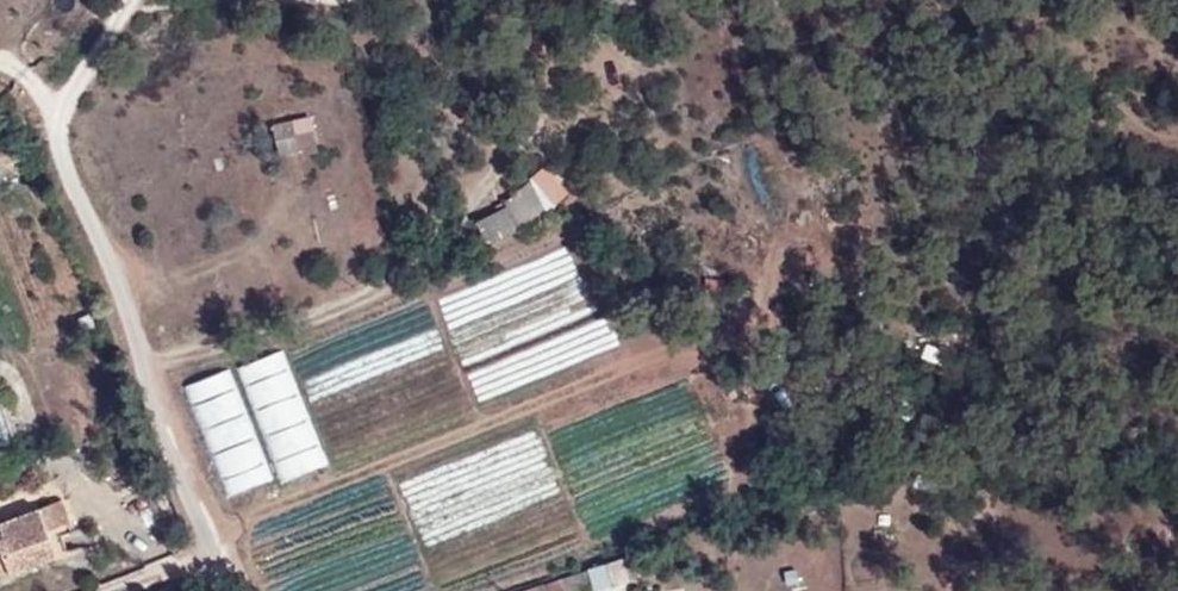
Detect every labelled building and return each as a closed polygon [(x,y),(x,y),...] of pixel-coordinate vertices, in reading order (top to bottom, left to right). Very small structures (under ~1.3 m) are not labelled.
[(296,133),(314,128),(311,117),(272,125),(279,156),(300,152),(296,133)] [(318,148),(314,128),(296,133),(300,152),(318,148)] [(532,180),(498,208),(517,231),(519,233),(553,204),(532,180)] [(517,231),(498,208),(471,225),(488,246),(517,231)] [(264,415),(306,399),(287,352),(245,369),(264,415)] [(263,452),(234,369),(191,385),(226,482),(262,470),(256,454),(263,452)] [(58,556),(39,509),(0,524),(0,578),(58,556)] [(623,559),(629,578),(642,574),(637,554),(623,559)] [(563,590),(587,590),(595,589),(595,590),(599,590),(630,580),(629,578),(623,559),(623,557),(588,569),(590,574),(561,584),(563,590)]
